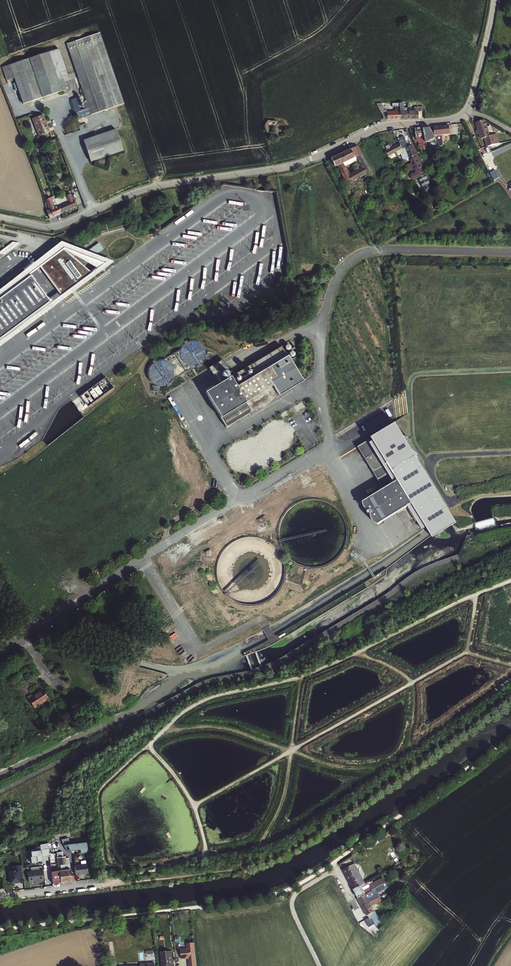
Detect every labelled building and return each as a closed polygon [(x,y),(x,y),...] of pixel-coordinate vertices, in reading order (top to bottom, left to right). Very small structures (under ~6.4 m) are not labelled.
[(99,32),(82,38),(67,44),(80,83),(82,88),(89,109),(91,115),(107,109),(123,104),(99,32)] [(58,48),(53,50),(62,77),(68,76),(58,48)] [(64,94),(68,93),(62,77),(53,50),(2,67),(6,81),(13,78),(14,82),(10,84),(11,88),(16,86),(22,104),(63,91),(64,94)] [(71,100),(75,113),(80,112),(76,99),(71,100)] [(383,114),(384,119),(387,119),(387,120),(400,119),(400,103),(392,103),(392,107),(396,107),(396,111),(386,112),(386,107),(379,108),(383,114)] [(414,111),(407,111),(407,119),(418,119),(418,111),(419,111),(419,106),(417,106),(417,110),(414,110),(414,111)] [(75,113),(77,119),(91,115),(89,109),(80,112),(75,113)] [(42,115),(32,119),(38,136),(49,132),(42,115)] [(265,128),(266,130),(267,131),(268,132),(269,132),(270,133),(270,132),(277,122),(277,121),(271,121),(269,121),(267,121),(265,124),(264,125),(264,126),(264,127),(265,128)] [(481,139),(485,138),(486,142),(493,140),(492,136),(489,137),(487,133),(491,132),(490,126),(486,127),(484,121),(477,123),(479,130),(477,130),(479,135),(480,134),(481,139)] [(434,136),(458,134),(457,125),(448,126),(435,127),(433,127),(434,136)] [(430,127),(423,128),(425,142),(436,140),(434,136),(430,127)] [(416,137),(413,141),(418,155),(422,154),(420,149),(426,147),(425,142),(423,128),(415,129),(416,137)] [(114,130),(84,140),(91,162),(124,151),(117,129),(114,130)] [(385,152),(388,157),(403,150),(405,149),(409,147),(406,142),(403,143),(403,144),(385,152)] [(349,174),(343,161),(355,155),(362,168),(352,172),(355,178),(370,171),(357,146),(331,158),(334,166),(336,165),(345,183),(352,180),(349,174)] [(416,155),(413,146),(409,147),(405,149),(409,159),(416,155)] [(416,155),(409,159),(414,169),(421,165),(416,155)] [(100,159),(98,165),(105,168),(107,161),(100,159)] [(415,181),(419,179),(426,175),(421,165),(414,169),(416,174),(412,176),(415,181)] [(495,170),(490,173),(494,181),(499,178),(495,170)] [(425,191),(432,188),(426,175),(419,179),(425,191)] [(65,196),(63,196),(66,204),(69,210),(76,207),(70,194),(65,196)] [(56,203),(54,199),(53,196),(46,199),(50,209),(50,210),(47,211),(49,216),(53,215),(53,217),(61,214),(56,203)] [(66,204),(63,196),(54,199),(56,203),(61,214),(69,210),(66,204)] [(98,241),(85,252),(94,256),(104,248),(98,241)] [(11,282),(15,287),(30,275),(41,267),(40,265),(61,250),(63,249),(97,270),(90,275),(62,295),(51,304),(50,302),(0,339),(0,347),(114,263),(94,256),(85,252),(61,243),(11,282)] [(90,275),(61,250),(40,265),(41,267),(62,295),(90,275)] [(30,275),(15,287),(11,282),(4,287),(8,292),(0,298),(0,339),(50,302),(30,275)] [(180,342),(180,350),(159,359),(155,359),(148,362),(148,377),(152,385),(155,385),(200,367),(192,367),(205,361),(205,352),(200,340),(186,340),(180,342)] [(307,355),(307,352),(307,351),(306,349),(305,348),(303,347),(301,347),(300,347),(298,348),(297,350),(296,351),(296,352),(297,355),(297,356),(299,357),(300,358),(302,358),(304,358),(306,356),(307,355)] [(235,380),(240,378),(235,371),(205,389),(227,424),(234,420),(303,377),(288,352),(236,383),(235,380)] [(313,366),(314,364),(313,362),(313,361),(311,359),(309,358),(307,358),(305,359),(304,361),(303,362),(303,364),(303,366),(304,368),(306,369),(308,369),(310,369),(312,368),(313,366)] [(87,407),(115,388),(106,375),(78,395),(87,407)] [(304,397),(294,403),(297,408),(307,402),(304,397)] [(245,442),(242,442),(238,444),(235,446),(232,449),(230,453),(229,456),(229,460),(230,463),(231,466),(233,468),(235,471),(239,473),(242,474),(245,474),(248,474),(253,473),(257,469),(261,470),(264,465),(267,463),(269,461),(273,460),(277,460),(279,461),(282,461),(282,454),(285,453),(288,451),(290,449),(292,447),(294,444),(295,440),(295,435),(294,432),(292,429),(290,426),(288,424),(283,422),(280,422),(277,422),(274,422),(270,424),(266,427),(264,430),(263,434),(249,443),(245,442)] [(412,504),(431,535),(455,520),(395,423),(356,446),(383,489),(366,500),(380,523),(412,504)] [(287,514),(284,519),(282,531),(283,539),(287,550),(292,557),(298,562),(305,565),(313,567),(322,567),(332,564),(341,558),(348,550),(351,543),(352,533),(350,522),(347,516),(341,510),(334,504),(323,500),(318,500),(309,500),(303,502),(296,506),(287,514)] [(494,517),(477,523),(479,530),(496,525),(494,517)] [(240,538),(234,541),(229,545),(224,551),(220,560),(218,570),(219,577),(221,584),(224,590),(228,595),(237,601),(243,604),(253,606),(260,605),(267,603),(273,600),(278,596),(284,587),(288,578),(289,571),(287,561),(285,554),(281,548),(276,543),(270,539),(264,537),(257,535),(250,535),(240,538)] [(47,698),(41,688),(31,695),(30,693),(26,696),(33,707),(47,698)] [(86,842),(63,845),(67,851),(80,850),(81,853),(88,852),(86,842)] [(50,856),(49,848),(36,850),(31,851),(31,856),(30,856),(31,863),(37,862),(37,861),(41,861),(41,858),(42,858),(42,857),(50,856)] [(59,870),(51,871),(53,883),(72,881),(69,858),(66,858),(66,856),(63,857),(62,852),(57,852),(59,870)] [(75,865),(76,875),(88,873),(87,864),(75,865)] [(354,864),(343,869),(354,890),(362,885),(364,884),(354,864)] [(19,878),(23,878),(22,865),(12,866),(12,871),(10,871),(10,877),(9,877),(10,883),(19,882),(19,878)] [(28,871),(29,881),(39,880),(39,881),(44,881),(42,869),(28,871)] [(365,890),(362,885),(354,890),(358,898),(382,885),(379,880),(375,882),(376,884),(372,886),(371,885),(368,887),(368,888),(365,890)] [(382,885),(358,898),(362,906),(375,899),(374,898),(368,901),(367,898),(380,891),(379,889),(383,887),(382,885)] [(377,903),(375,899),(362,906),(367,915),(369,919),(370,918),(376,915),(371,906),(377,903)] [(195,949),(194,942),(187,943),(187,947),(181,948),(181,958),(188,957),(189,965),(196,965),(195,949)] [(161,950),(162,965),(173,965),(172,949),(161,950)]
